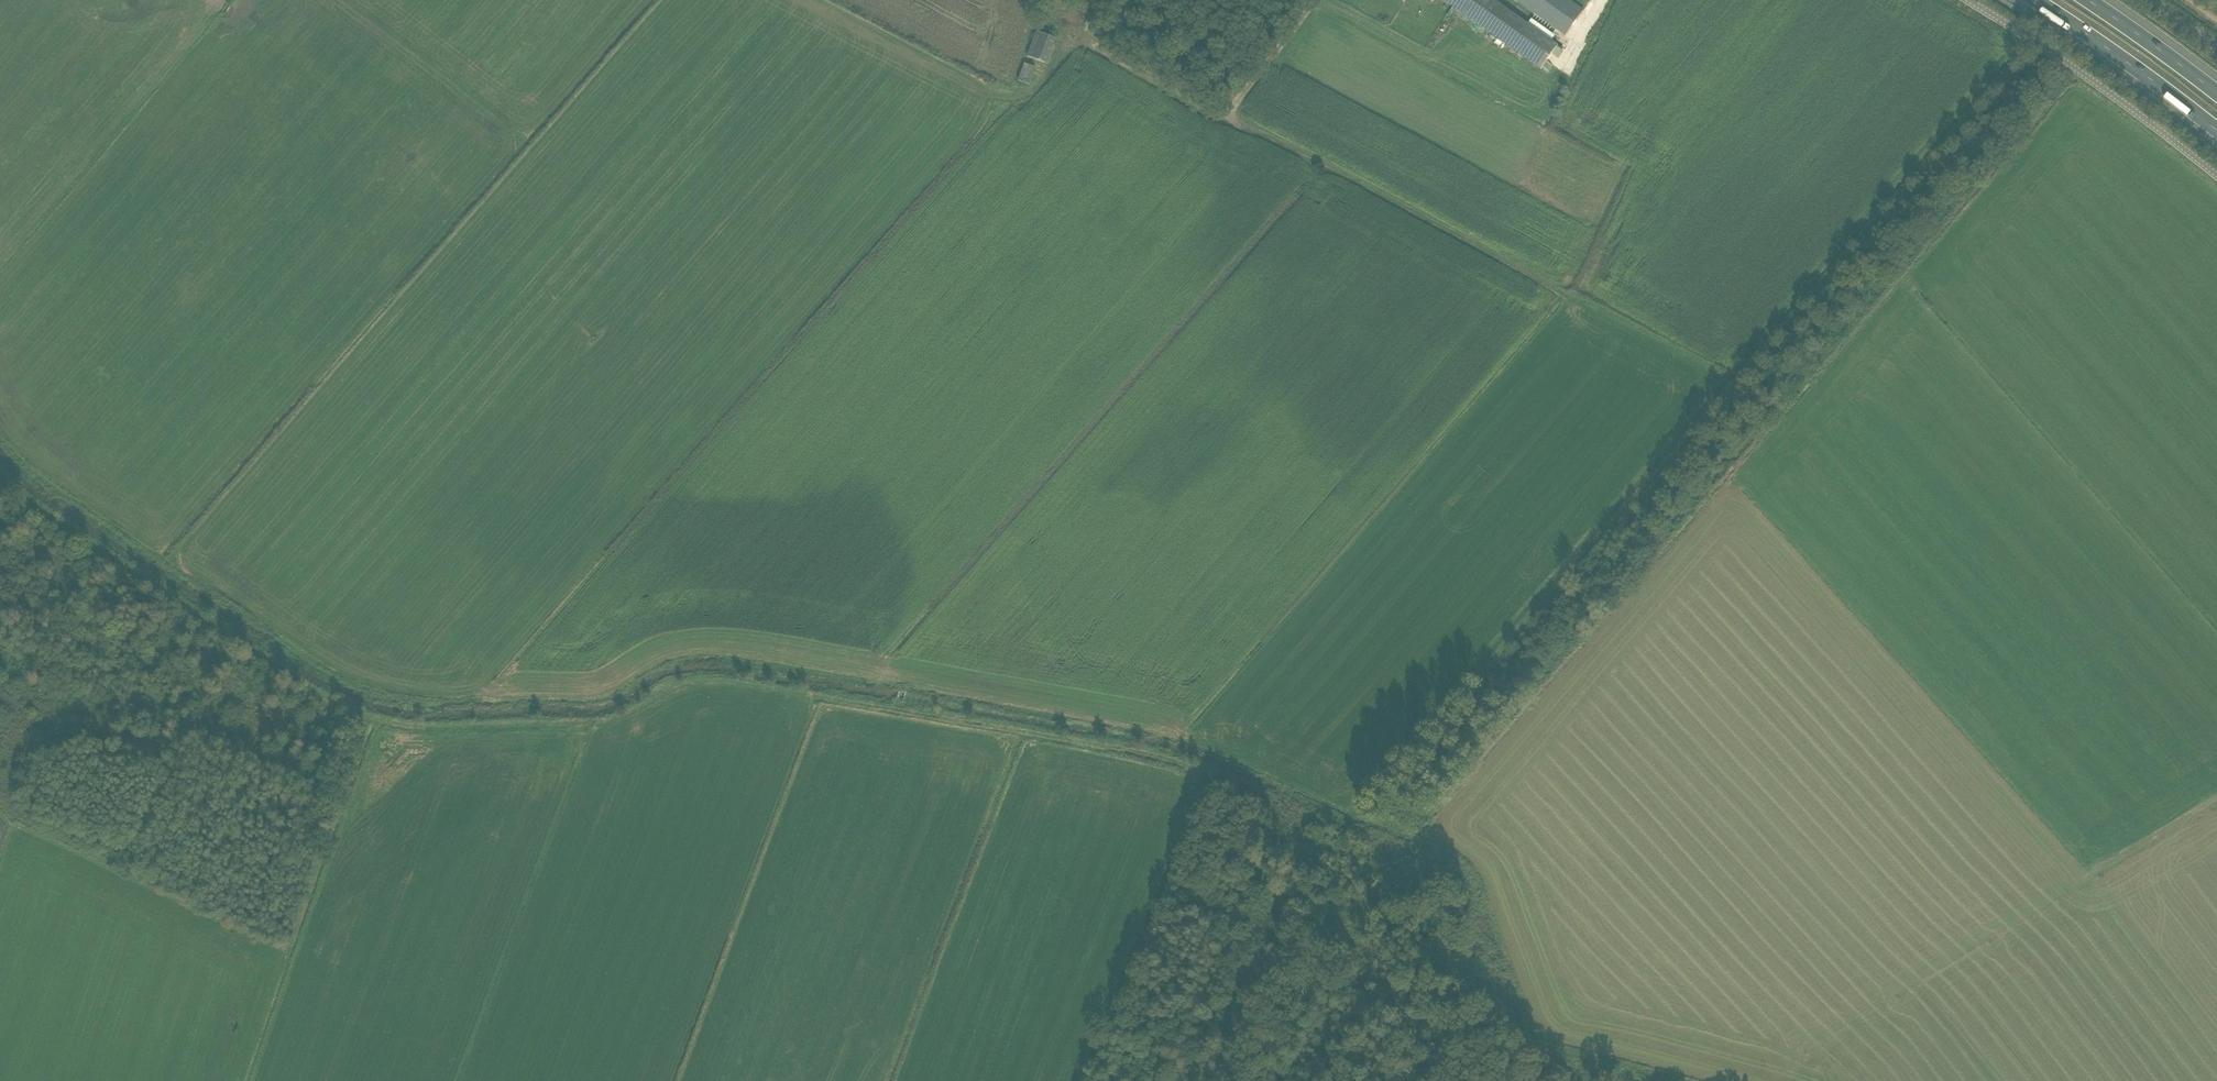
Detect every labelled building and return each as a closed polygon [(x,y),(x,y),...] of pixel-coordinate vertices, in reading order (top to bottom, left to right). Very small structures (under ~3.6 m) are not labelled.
[(1542,69),(1557,47),(1559,45),(1551,40),(1555,35),(1532,19),(1528,24),(1494,0),(1443,0),(1542,69)] [(1583,11),(1568,0),(1516,0),(1565,36),(1583,11)] [(1047,64),(1056,40),(1035,32),(1026,56),(1047,64)] [(1029,85),(1035,68),(1024,64),(1018,81),(1029,85)]
